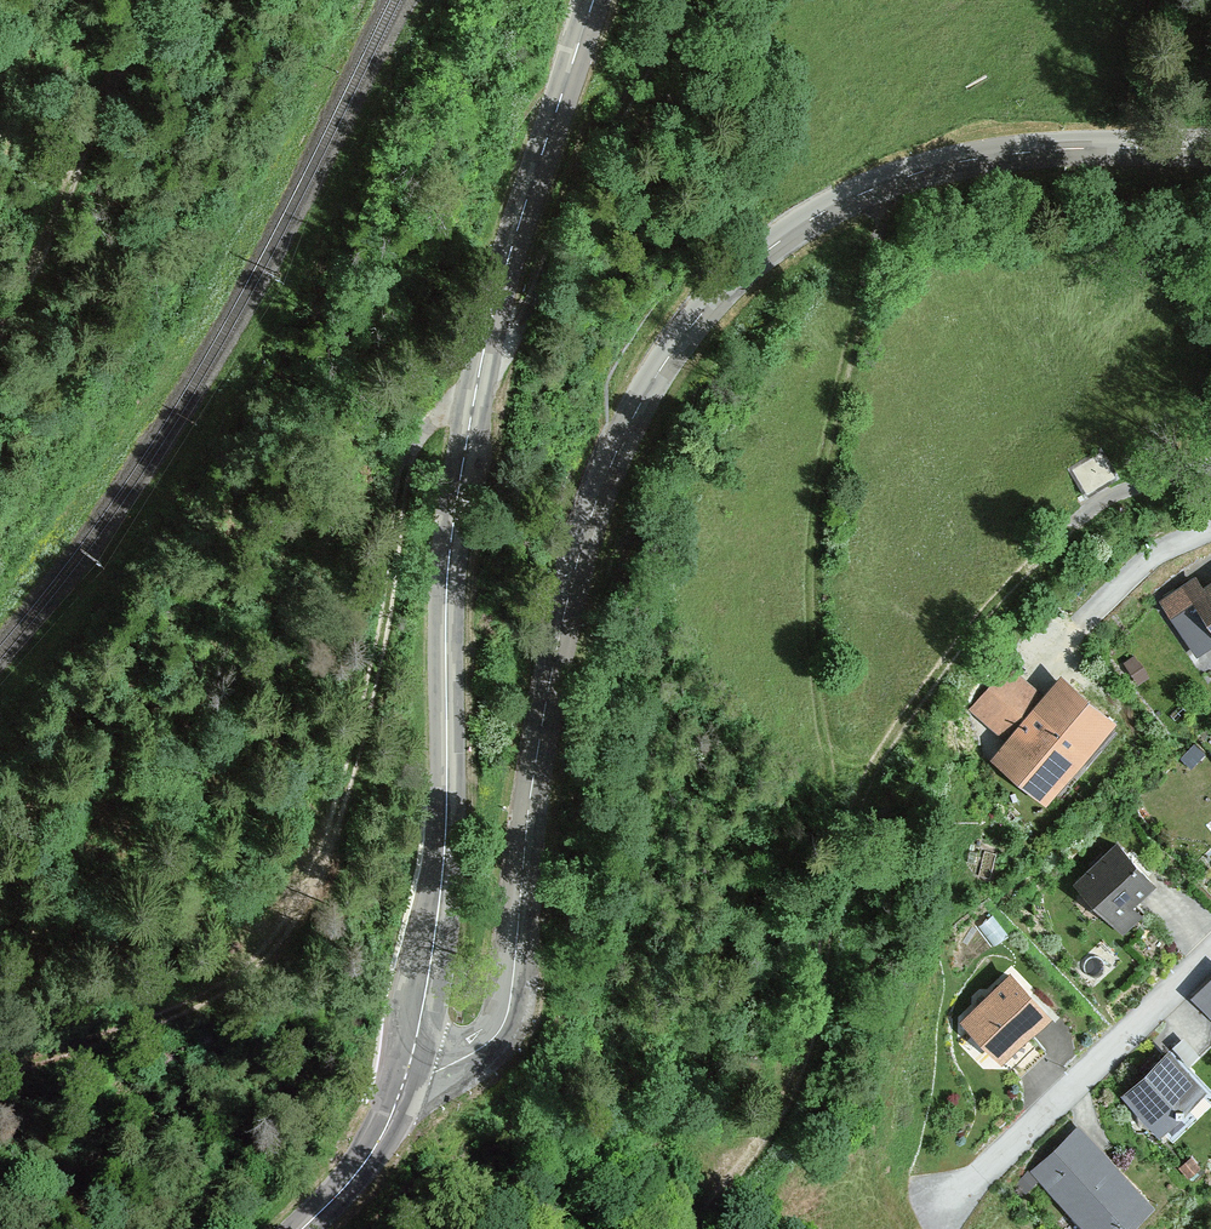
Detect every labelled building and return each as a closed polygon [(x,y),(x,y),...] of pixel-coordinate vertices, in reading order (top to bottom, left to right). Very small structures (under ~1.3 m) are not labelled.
[(1148,598),(1185,656),(1204,644),(1210,655),(1210,574),(1190,588),(1182,576),(1148,598)] [(1039,680),(1006,719),(1023,733),(1009,749),(1071,802),(1140,722),(1082,672),(1059,698),(1039,680)] [(1134,837),(1083,884),(1134,939),(1162,913),(1153,902),(1176,881),(1134,837)] [(1026,968),(975,1017),(1022,1066),(1073,1018),(1026,968)] [(1140,1091),(1187,1138),(1210,1115),(1210,1069),(1187,1044),(1140,1091)] [(1047,1169),(1117,1228),(1158,1228),(1184,1199),(1091,1118),(1047,1169)]
